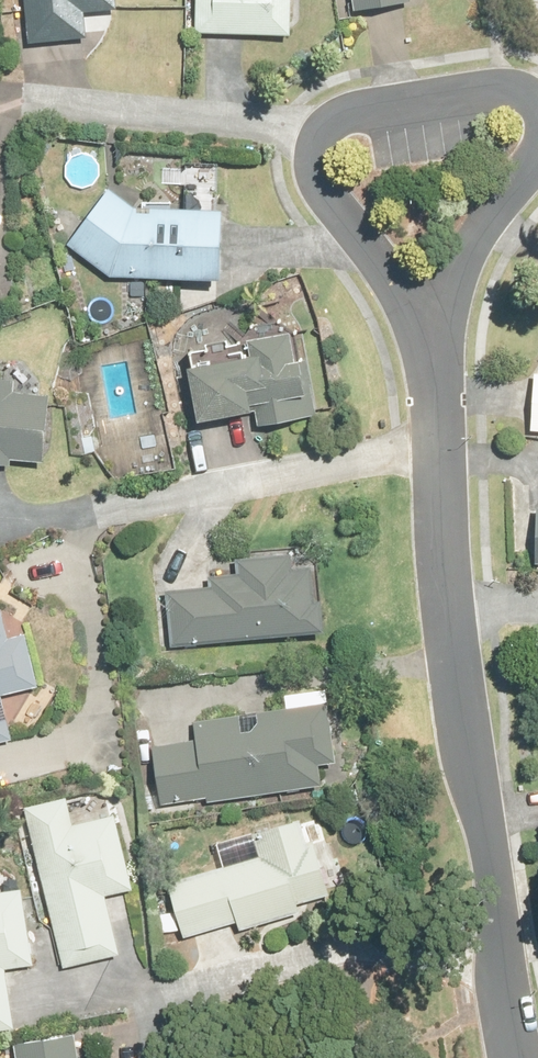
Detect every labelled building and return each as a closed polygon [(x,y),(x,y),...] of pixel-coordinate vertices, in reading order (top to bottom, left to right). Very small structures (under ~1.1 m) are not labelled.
[(118,8),(117,0),(27,0),(30,43),(86,38),(84,11),(118,8)] [(199,34),(292,35),(292,25),(300,25),(300,0),(199,0),(199,34)] [(357,12),(411,3),(411,0),(355,0),(357,12)] [(223,213),(135,211),(111,190),(72,245),(111,278),(222,280),(223,213)] [(261,428),(317,418),(313,395),(307,396),(296,333),(251,341),(254,358),(192,369),(201,421),(258,410),(261,428)] [(44,463),(49,395),(13,392),(14,382),(0,381),(0,466),(11,467),(11,461),(44,463)] [(537,564),(537,523),(516,522),(515,552),(537,553),(537,564)] [(295,556),(237,561),(238,576),(213,578),(214,591),(167,595),(171,645),(327,632),(322,569),(296,571),(295,556)] [(0,613),(0,742),(11,739),(0,695),(39,686),(27,638),(7,643),(0,613)] [(290,711),(195,725),(198,740),(156,746),(164,804),(209,798),(210,803),(323,786),(320,764),(336,762),(326,692),(288,697),(290,711)] [(133,890),(116,818),(74,828),(67,798),(26,807),(65,971),(119,959),(105,897),(133,890)] [(239,922),(242,932),(303,915),(299,904),(326,897),(317,868),(331,864),(325,846),(312,850),(304,822),(255,837),(261,859),(171,885),(186,937),(239,922)] [(22,893),(0,896),(0,1016),(13,1014),(7,969),(32,966),(22,893)] [(18,1057),(79,1057),(76,1039),(16,1047),(18,1057)]
